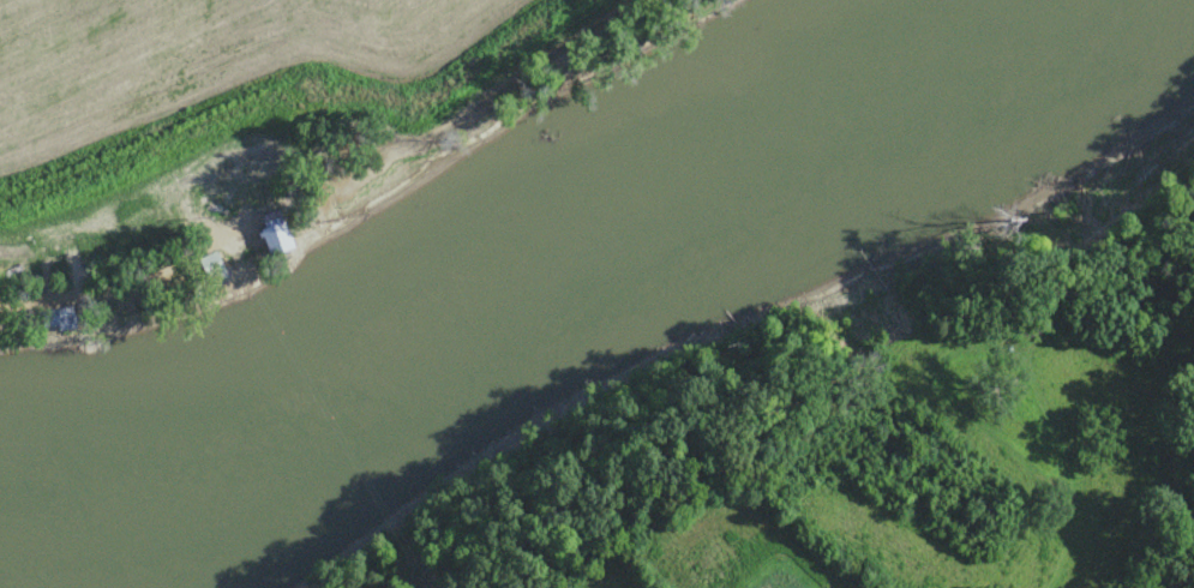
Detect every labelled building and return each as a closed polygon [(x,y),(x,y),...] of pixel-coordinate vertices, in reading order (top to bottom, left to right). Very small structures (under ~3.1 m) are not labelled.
[(251,221),(259,255),(284,249),(276,215),(251,221)] [(190,257),(199,283),(216,277),(207,252),(190,257)] [(29,329),(66,329),(66,308),(29,308),(29,329)]
